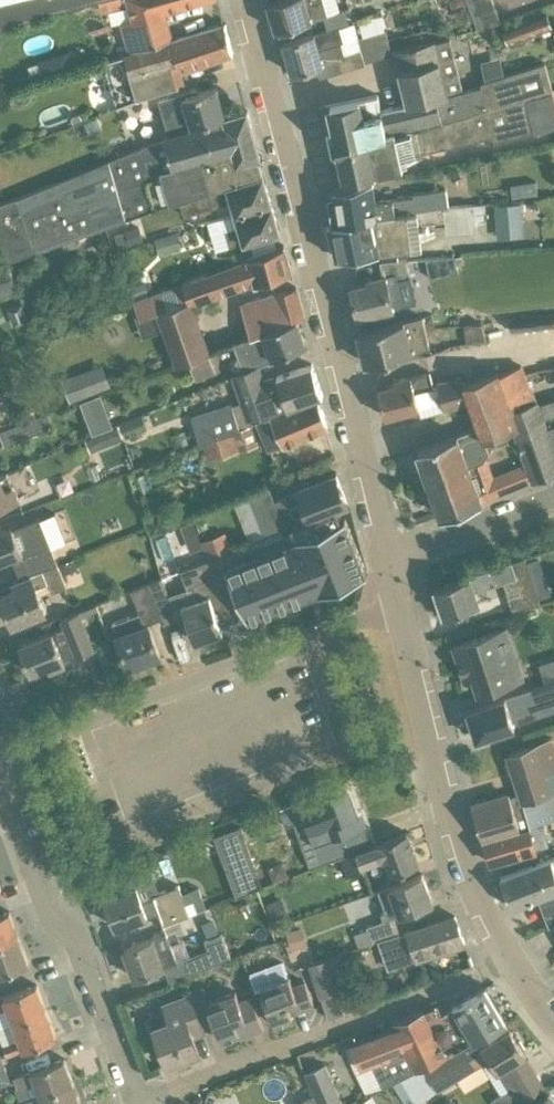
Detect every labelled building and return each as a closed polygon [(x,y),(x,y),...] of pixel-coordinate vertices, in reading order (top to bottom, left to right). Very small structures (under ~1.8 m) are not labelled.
[(28,19),(36,16),(89,1),(89,2),(96,0),(0,0),(0,27),(28,19)] [(129,52),(174,39),(164,8),(192,0),(106,0),(109,10),(130,4),(136,24),(122,28),(129,52)] [(268,2),(269,6),(268,7),(271,15),(272,16),(276,30),(325,16),(329,28),(349,22),(345,10),(328,15),(323,0),(275,0),(268,2)] [(454,8),(461,10),(466,4),(465,0),(452,0),(452,1),(454,8)] [(469,4),(474,16),(497,8),(494,0),(479,0),(469,4)] [(479,30),(502,21),(497,8),(474,16),(479,30)] [(548,13),(504,29),(509,43),(553,27),(548,13)] [(38,22),(36,16),(28,19),(29,25),(38,22)] [(349,24),(349,22),(329,28),(329,29),(284,42),(293,74),(338,60),(341,71),(366,64),(365,62),(367,62),(359,35),(358,36),(355,23),(349,24)] [(174,39),(129,52),(129,54),(103,61),(107,78),(108,78),(117,107),(138,99),(138,96),(184,82),(181,71),(233,53),(226,24),(174,41),(174,39)] [(386,28),(359,35),(367,62),(393,54),(386,28)] [(435,40),(396,50),(408,103),(409,104),(463,91),(451,38),(436,42),(435,40)] [(409,104),(408,103),(381,109),(379,95),(329,105),(346,180),(403,168),(401,157),(478,140),(478,139),(494,136),(495,141),(534,132),(527,99),(553,93),(546,62),(484,81),(485,85),(463,91),(409,104)] [(158,99),(168,134),(226,116),(217,87),(197,93),(196,88),(158,99)] [(8,260),(180,197),(222,184),(263,172),(259,157),(260,157),(248,110),(226,116),(168,134),(168,135),(164,137),(164,138),(163,139),(166,146),(0,203),(0,247),(5,261),(8,260)] [(72,117),(74,122),(83,119),(81,113),(72,117)] [(180,197),(8,260),(8,261),(181,201),(185,213),(232,198),(240,225),(226,229),(230,244),(238,242),(240,248),(252,244),(251,240),(281,231),(263,172),(222,184),(180,197)] [(372,181),(334,189),(334,196),(330,197),(334,222),(396,214),(440,207),(444,207),(449,207),(446,188),(414,193),(414,195),(393,199),(376,202),(372,181)] [(536,181),(524,182),(526,195),(538,193),(536,181)] [(524,234),(522,201),(494,202),(495,235),(524,234)] [(433,223),(446,221),(444,207),(440,207),(396,214),(334,222),(330,223),(331,229),(337,257),(380,252),(379,250),(398,248),(398,249),(422,247),(420,232),(433,231),(433,223)] [(155,238),(160,255),(183,248),(177,231),(155,238)] [(256,282),(292,270),(285,245),(248,256),(249,258),(238,262),(177,282),(151,291),(151,292),(132,299),(138,317),(158,311),(177,363),(190,359),(209,352),(190,301),(215,292),(214,291),(256,278),(256,282)] [(455,255),(425,257),(428,271),(430,278),(459,271),(455,255)] [(387,283),(410,277),(405,259),(380,262),(383,275),(369,279),(370,282),(352,287),(359,316),(393,308),(387,283)] [(8,260),(5,261),(0,263),(0,294),(17,287),(8,261),(8,260)] [(129,286),(133,298),(150,292),(145,280),(129,286)] [(241,303),(253,336),(297,320),(305,318),(297,287),(241,303)] [(367,363),(379,360),(430,346),(423,315),(358,332),(367,363)] [(510,319),(511,331),(553,326),(553,315),(510,319)] [(245,369),(260,364),(273,360),(272,357),(307,345),(297,320),(253,336),(235,342),(245,369)] [(466,324),(469,342),(488,339),(483,322),(466,324)] [(217,375),(212,360),(209,352),(190,359),(198,382),(217,375)] [(264,379),(260,364),(245,369),(231,374),(241,401),(232,404),(231,402),(191,417),(199,441),(201,441),(202,442),(234,430),(251,423),(252,423),(251,418),(287,404),(289,408),(318,397),(323,395),(313,364),(264,379)] [(537,403),(536,399),(534,400),(530,389),(524,373),(521,366),(499,374),(499,371),(480,378),(465,384),(472,403),(480,426),(480,427),(484,439),(517,428),(520,436),(520,437),(546,427),(544,421),(553,418),(553,398),(537,403)] [(63,379),(71,401),(90,394),(81,372),(63,379)] [(472,403),(465,384),(462,374),(437,381),(438,383),(433,384),(430,373),(413,377),(413,375),(395,380),(396,383),(379,388),(386,417),(419,408),(421,415),(448,409),(448,410),(472,403)] [(80,399),(90,431),(112,424),(102,392),(80,399)] [(270,450),(330,426),(318,397),(289,408),(259,420),(270,450)] [(120,424),(126,438),(148,429),(142,414),(127,420),(120,423),(120,424)] [(1,431),(0,431),(0,434),(4,444),(48,428),(47,426),(43,415),(1,431)] [(480,426),(458,434),(417,449),(429,480),(449,472),(448,470),(469,463),(470,466),(484,460),(485,459),(494,446),(520,437),(520,436),(517,428),(484,439),(480,427),(480,426)] [(553,472),(553,449),(546,427),(520,437),(528,460),(535,480),(553,472)] [(208,460),(241,448),(234,430),(202,442),(208,460)] [(90,452),(107,445),(102,431),(85,438),(90,452)] [(483,501),(535,480),(528,460),(494,474),(488,458),(485,459),(484,460),(470,466),(469,463),(448,470),(449,472),(429,480),(442,516),(483,501)] [(19,499),(8,471),(0,474),(0,507),(19,499)] [(349,503),(337,472),(297,487),(303,504),(288,509),(284,498),(273,502),(268,487),(248,494),(264,536),(291,525),(338,507),(349,503)] [(338,507),(291,525),(299,545),(290,549),(287,541),(226,566),(249,620),(280,608),(285,606),(287,605),(292,603),(309,596),(318,593),(337,585),(342,583),(344,583),(349,581),(367,573),(345,518),(343,519),(338,507)] [(47,532),(41,518),(14,528),(13,526),(0,531),(0,562),(14,556),(17,564),(24,561),(30,574),(43,569),(59,563),(47,532)] [(192,522),(180,526),(184,537),(196,533),(192,522)] [(201,541),(207,557),(232,548),(225,531),(201,541)] [(162,577),(149,582),(163,618),(165,623),(187,615),(196,641),(224,631),(218,615),(236,609),(223,575),(228,573),(221,555),(181,569),(188,587),(194,585),(199,599),(183,605),(174,607),(162,577)] [(513,612),(541,603),(525,557),(435,587),(445,615),(480,603),(474,586),(479,585),(480,589),(508,580),(513,593),(507,595),(513,612)] [(74,558),(60,563),(64,573),(78,567),(74,558)] [(67,585),(59,563),(43,569),(48,582),(52,592),(66,586),(67,585)] [(46,612),(36,587),(31,574),(13,581),(16,590),(1,596),(13,625),(46,612)] [(163,618),(149,582),(132,589),(141,612),(114,622),(130,666),(161,655),(149,623),(163,618)] [(53,633),(52,632),(20,645),(31,672),(49,665),(51,670),(66,664),(65,662),(94,650),(79,612),(63,619),(66,628),(53,633)] [(515,652),(514,648),(507,627),(454,645),(465,678),(474,675),(479,692),(515,680),(505,655),(515,652)] [(546,681),(553,679),(553,669),(551,660),(541,664),(546,681)] [(526,702),(533,700),(538,715),(553,710),(553,681),(522,691),(526,702)] [(514,723),(523,720),(518,705),(526,702),(522,691),(468,709),(473,724),(471,728),(472,732),(476,734),(477,738),(515,726),(514,723)] [(473,806),(483,840),(531,826),(523,803),(552,795),(552,792),(547,775),(553,773),(553,743),(553,738),(533,744),(509,753),(521,794),(510,797),(510,795),(473,806)] [(341,838),(367,829),(361,811),(359,812),(349,786),(281,811),(287,825),(307,817),(323,862),(331,858),(326,845),(342,840),(341,838)] [(490,861),(547,846),(541,824),(553,820),(553,791),(552,792),(552,795),(523,803),(531,826),(483,840),(490,861)] [(220,847),(242,839),(245,837),(241,826),(237,827),(215,836),(220,847)] [(331,859),(339,856),(373,844),(368,830),(342,840),(326,845),(331,858),(331,859)] [(373,845),(373,844),(339,856),(346,876),(365,870),(363,864),(386,856),(391,872),(419,863),(408,832),(373,845)] [(501,876),(513,908),(538,898),(549,927),(553,924),(553,857),(522,869),(501,876)] [(259,886),(251,863),(229,871),(237,894),(259,886)] [(167,889),(160,892),(153,871),(133,878),(137,886),(106,897),(117,927),(148,916),(147,914),(157,911),(162,923),(203,908),(194,885),(169,894),(167,889)] [(400,914),(401,915),(434,903),(423,874),(378,890),(386,911),(381,912),(384,919),(366,926),(367,929),(371,941),(372,941),(372,942),(386,937),(400,933),(394,917),(400,914)] [(267,904),(275,925),(290,919),(282,898),(267,904)] [(20,937),(10,910),(0,914),(0,944),(20,937)] [(400,934),(400,933),(386,937),(397,966),(416,959),(415,957),(464,939),(456,916),(406,931),(406,932),(400,934)] [(309,945),(302,926),(286,932),(292,951),(309,945)] [(189,956),(178,928),(125,948),(136,977),(164,967),(164,966),(177,961),(183,975),(231,957),(222,933),(204,940),(208,948),(189,956)] [(371,941),(367,929),(354,933),(359,945),(371,941)] [(30,963),(20,937),(0,944),(0,975),(30,963)] [(322,999),(339,993),(333,975),(345,971),(340,953),(310,963),(322,999)] [(314,1005),(305,981),(293,986),(289,975),(288,976),(283,962),(251,974),(256,989),(261,988),(275,1024),(293,1017),(292,1013),(314,1005)] [(14,1023),(48,1010),(38,984),(0,998),(0,1010),(8,1007),(14,1023)] [(422,1036),(432,1062),(459,1047),(505,1022),(507,1021),(486,986),(442,1012),(447,1020),(435,1026),(436,1029),(422,1036)] [(242,1037),(263,1029),(265,1028),(253,996),(240,1001),(236,991),(211,1001),(205,987),(191,992),(192,994),(203,1024),(205,1028),(216,1024),(221,1040),(240,1033),(242,1037)] [(347,1006),(357,1002),(354,991),(343,995),(347,1006)] [(155,1027),(168,1064),(200,1052),(191,1028),(203,1024),(192,994),(165,1004),(171,1021),(155,1027)] [(447,1020),(442,1012),(439,1004),(393,1022),(396,1028),(352,1044),(361,1067),(373,1062),(385,1087),(392,1083),(432,1062),(422,1036),(436,1029),(435,1026),(447,1020)] [(5,1045),(9,1055),(58,1037),(48,1010),(14,1023),(20,1039),(5,1045)] [(526,1098),(546,1086),(524,1050),(526,1049),(520,1040),(518,1041),(510,1029),(505,1022),(459,1047),(432,1062),(392,1083),(404,1103),(417,1103),(416,1103),(436,1090),(438,1092),(491,1059),(498,1072),(508,1089),(490,1099),(493,1103),(517,1103),(526,1098)] [(16,1076),(20,1086),(26,1101),(74,1082),(65,1057),(16,1076)] [(319,1103),(343,1103),(341,1098),(326,1064),(305,1073),(315,1095),(319,1103)] [(6,1068),(0,1070),(0,1086),(11,1081),(6,1068)] [(74,1082),(26,1101),(17,1103),(83,1103),(74,1082)] [(535,1103),(553,1103),(553,1095),(551,1091),(535,1103)] [(315,1095),(294,1103),(319,1103),(315,1095)] [(372,1096),(359,1103),(376,1103),(372,1096)]
